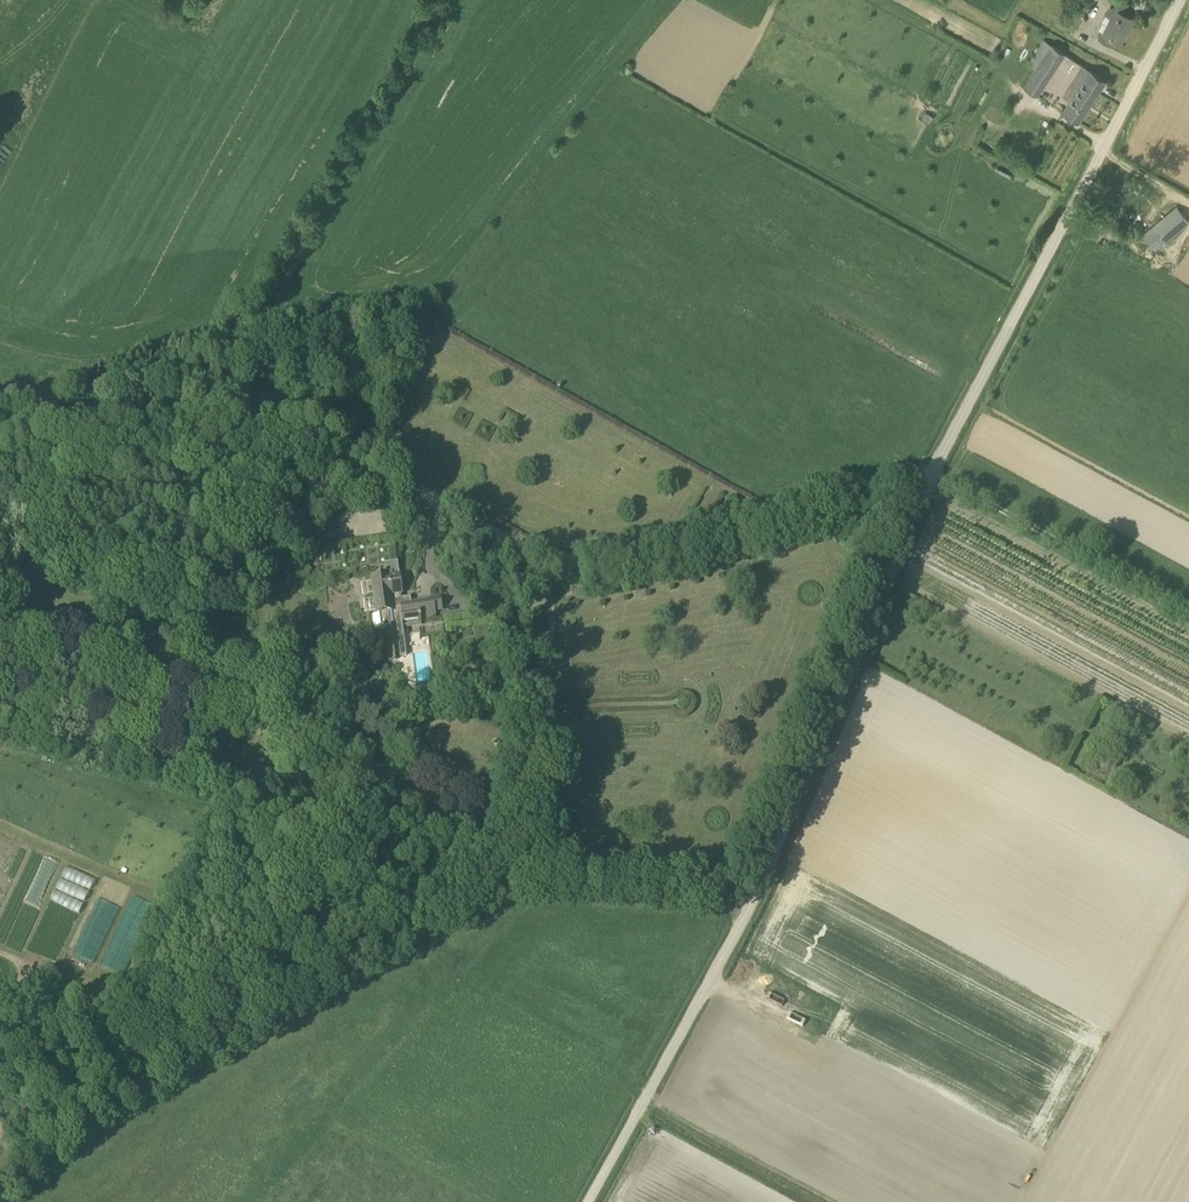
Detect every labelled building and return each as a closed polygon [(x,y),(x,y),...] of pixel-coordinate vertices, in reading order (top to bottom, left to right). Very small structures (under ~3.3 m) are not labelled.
[(1122,0),(1113,0),(1109,6),(1115,9),(1103,32),(1120,42),(1133,18),(1123,13),(1128,3),(1122,0)] [(1038,96),(1066,54),(1052,44),(1023,87),(1038,96)] [(1106,81),(1090,70),(1062,112),(1078,123),(1106,81)] [(926,112),(922,119),(930,123),(931,123),(934,117),(926,112)] [(1180,211),(1146,239),(1154,250),(1188,221),(1180,211)] [(417,604),(406,605),(405,600),(403,600),(397,563),(386,564),(388,576),(373,578),(378,614),(372,614),(375,630),(382,629),(384,628),(388,665),(400,664),(400,660),(406,659),(402,627),(417,625),(417,620),(419,620),(420,625),(436,623),(435,616),(442,615),(441,610),(440,597),(432,598),(432,600),(417,602),(417,604)] [(1099,754),(1095,763),(1100,766),(1110,770),(1115,758),(1101,752),(1099,754)]
